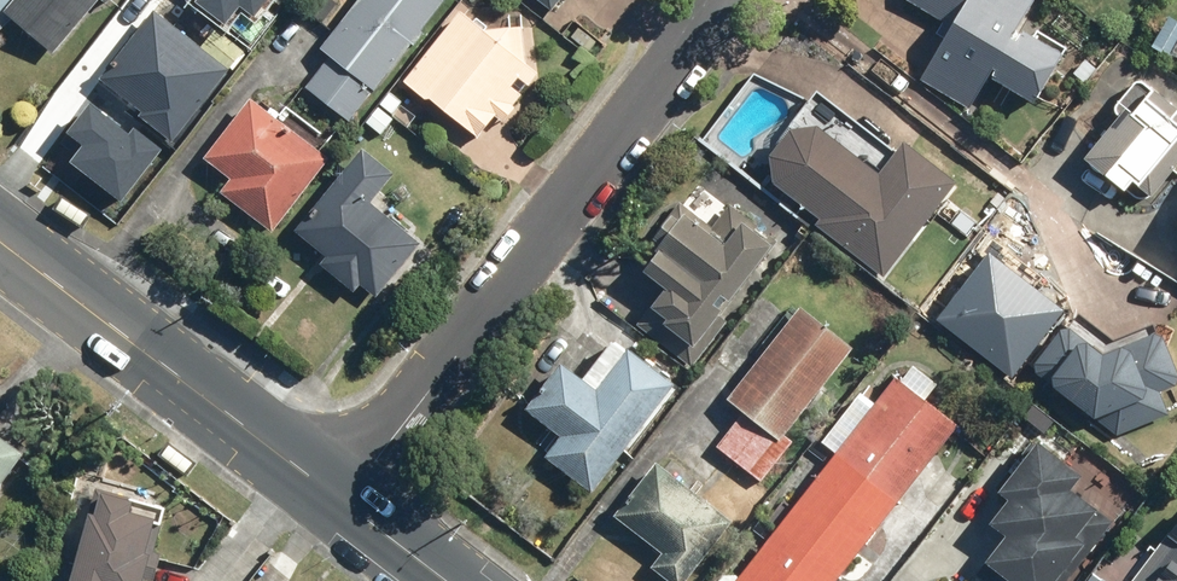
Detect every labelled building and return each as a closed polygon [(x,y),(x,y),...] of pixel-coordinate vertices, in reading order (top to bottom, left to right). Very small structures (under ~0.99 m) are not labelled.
[(11,23),(54,58),(101,0),(0,0),(0,36),(11,23)] [(197,2),(224,22),(238,3),(254,15),(265,0),(198,0),(197,2)] [(349,124),(445,0),(358,0),(318,52),(328,60),(304,89),(349,124)] [(555,17),(567,0),(532,0),(555,17)] [(905,1),(948,25),(917,83),(969,111),(985,82),(1033,108),(1062,53),(1019,29),(1034,0),(905,0),(905,1)] [(137,117),(170,144),(228,71),(152,10),(97,79),(140,113),(137,117)] [(538,76),(524,65),(521,28),(483,32),(458,13),(401,84),(473,142),(492,118),(500,124),(538,76)] [(1081,162),(1122,196),(1130,187),(1149,202),(1176,168),(1176,110),(1146,84),(1081,162)] [(218,194),(274,235),(330,160),(247,99),(201,161),(228,181),(218,194)] [(129,136),(90,105),(68,132),(84,145),(71,161),(120,199),(159,150),(134,130),(129,136)] [(813,229),(883,281),(956,184),(902,143),(878,175),(816,129),(787,133),(768,158),(771,186),(818,222),(813,229)] [(361,150),(293,233),(324,258),(316,267),(353,297),(360,288),(375,300),(421,244),(373,205),(395,178),(361,150)] [(634,327),(692,371),(737,313),(730,308),(779,244),(729,206),(712,229),(678,204),(644,248),(655,256),(640,275),(661,291),(634,327)] [(1062,311),(990,256),(941,320),(1012,375),(1062,311)] [(715,448),(760,483),(798,435),(791,430),(854,350),(799,307),(723,403),(740,416),(715,448)] [(1119,434),(1170,413),(1161,391),(1176,385),(1176,371),(1161,332),(1101,356),(1062,328),(1031,369),(1119,434)] [(543,459),(591,495),(672,386),(612,341),(582,381),(560,364),(523,413),(558,439),(543,459)] [(958,428),(895,379),(738,579),(727,571),(719,580),(837,580),(958,428)] [(18,456),(0,443),(0,480),(18,456)] [(1029,444),(993,493),(1005,502),(986,527),(1003,540),(973,580),(974,580),(1072,580),(1113,525),(1071,494),(1080,482),(1029,444)] [(655,464),(612,518),(659,555),(648,569),(663,580),(686,580),(731,524),(655,464)] [(53,580),(139,580),(160,511),(90,490),(68,564),(59,562),(53,580)] [(1131,580),(1176,580),(1176,521),(1131,580)]
